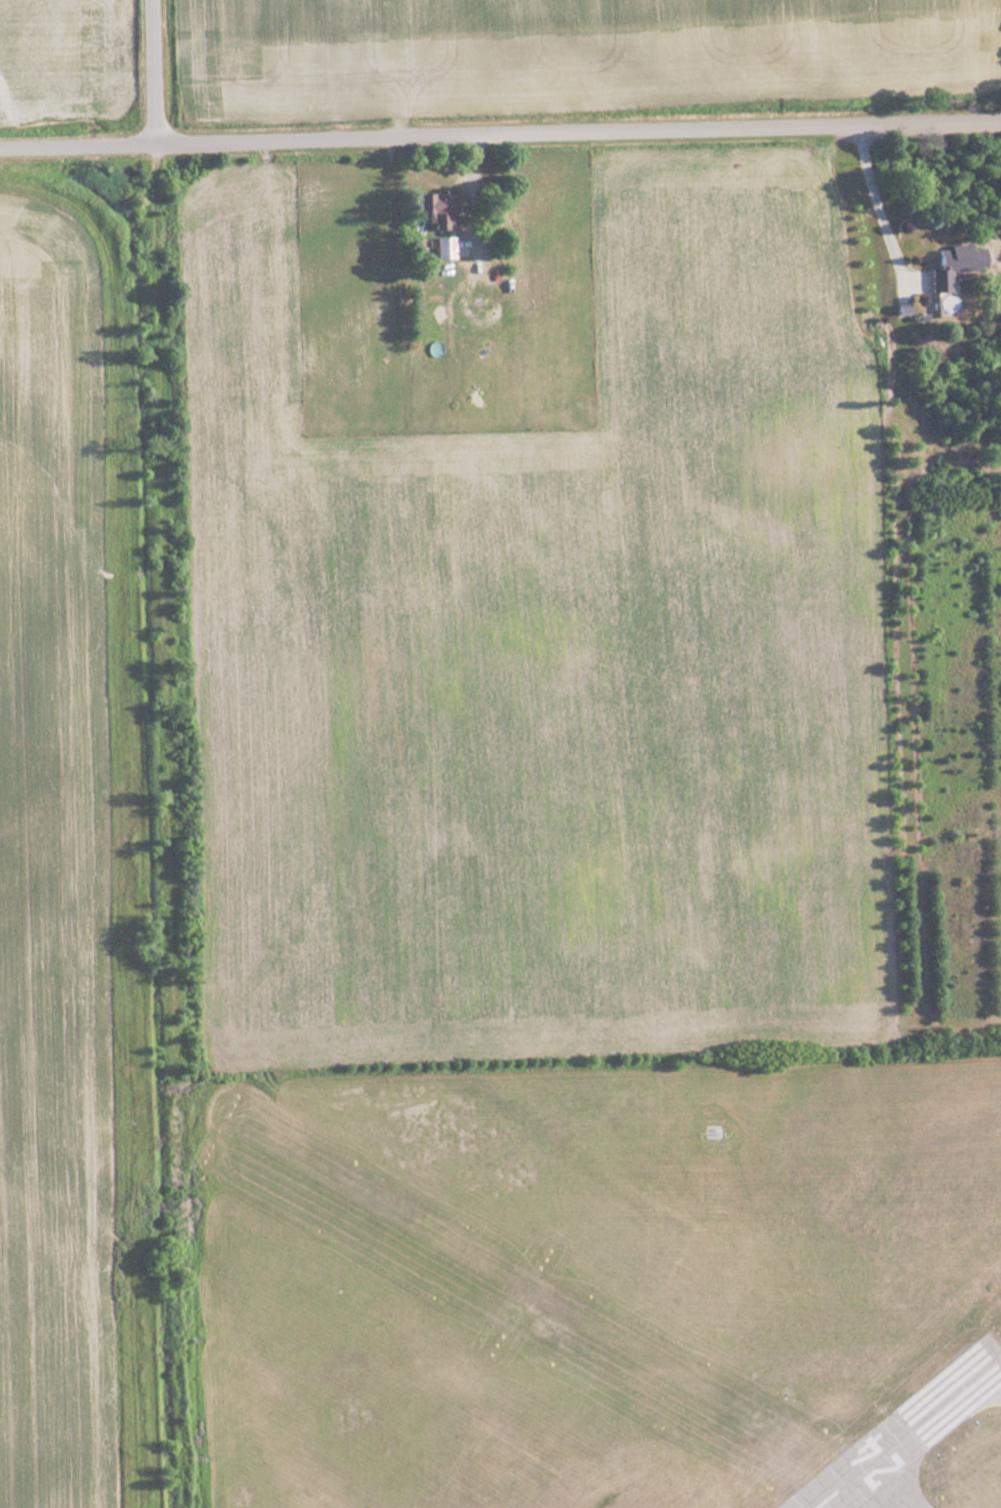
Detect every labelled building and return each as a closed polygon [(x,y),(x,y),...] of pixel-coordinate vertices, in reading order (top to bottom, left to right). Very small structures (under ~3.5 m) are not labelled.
[(409,195),(409,212),(423,212),(423,227),(449,226),(448,194),(409,195)] [(433,236),(433,257),(450,257),(450,236),(433,236)] [(925,267),(925,291),(944,291),(944,269),(975,269),(975,243),(941,244),(941,249),(930,249),(930,267),(925,267)]
